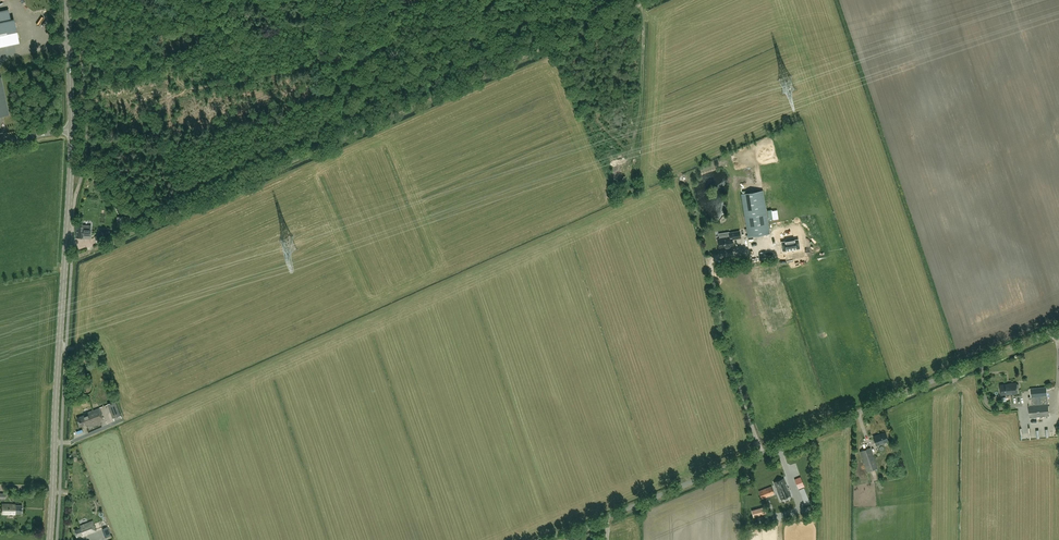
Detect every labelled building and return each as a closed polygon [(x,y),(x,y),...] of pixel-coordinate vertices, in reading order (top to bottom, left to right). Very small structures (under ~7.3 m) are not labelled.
[(18,42),(13,19),(0,22),(0,46),(18,42)] [(1,76),(0,77),(0,116),(9,114),(1,76)] [(763,190),(741,194),(747,229),(748,236),(766,233),(770,233),(763,190)] [(77,226),(76,236),(80,236),(80,238),(83,239),(83,235),(91,235),(91,229),(82,228),(82,226),(77,226)] [(99,233),(100,233),(94,236),(98,243),(106,239),(102,231),(99,233)] [(718,238),(720,249),(734,247),(732,239),(741,237),(740,231),(729,233),(730,236),(718,238)] [(1009,384),(1000,385),(1001,394),(1011,393),(1018,393),(1017,388),(1018,388),(1019,387),(1019,385),(1018,384),(1017,384),(1017,383),(1009,383),(1009,384)] [(1047,387),(1030,388),(1031,390),(1031,397),(1047,396),(1047,387)] [(107,403),(113,418),(121,415),(116,400),(107,403)] [(1035,417),(1038,417),(1049,416),(1048,403),(1029,405),(1030,417),(1035,417)] [(80,426),(87,423),(88,425),(104,419),(99,407),(87,412),(87,414),(77,418),(80,426)] [(874,439),(876,445),(884,442),(888,441),(885,432),(873,436),(874,439)] [(874,458),(870,447),(860,451),(868,471),(871,470),(878,468),(874,458)] [(798,488),(804,485),(801,477),(795,479),(798,488)] [(784,478),(774,482),(776,487),(778,490),(777,490),(781,499),(791,495),(788,489),(787,488),(788,487),(784,478)] [(774,493),(771,486),(759,491),(762,498),(774,493)] [(0,514),(3,514),(15,514),(15,513),(21,513),(21,505),(15,505),(15,504),(0,503),(0,514)] [(766,513),(764,508),(764,507),(751,510),(753,517),(766,513)] [(81,527),(75,530),(78,537),(84,534),(87,533),(87,534),(96,530),(94,524),(92,521),(89,522),(80,526),(81,527)]
